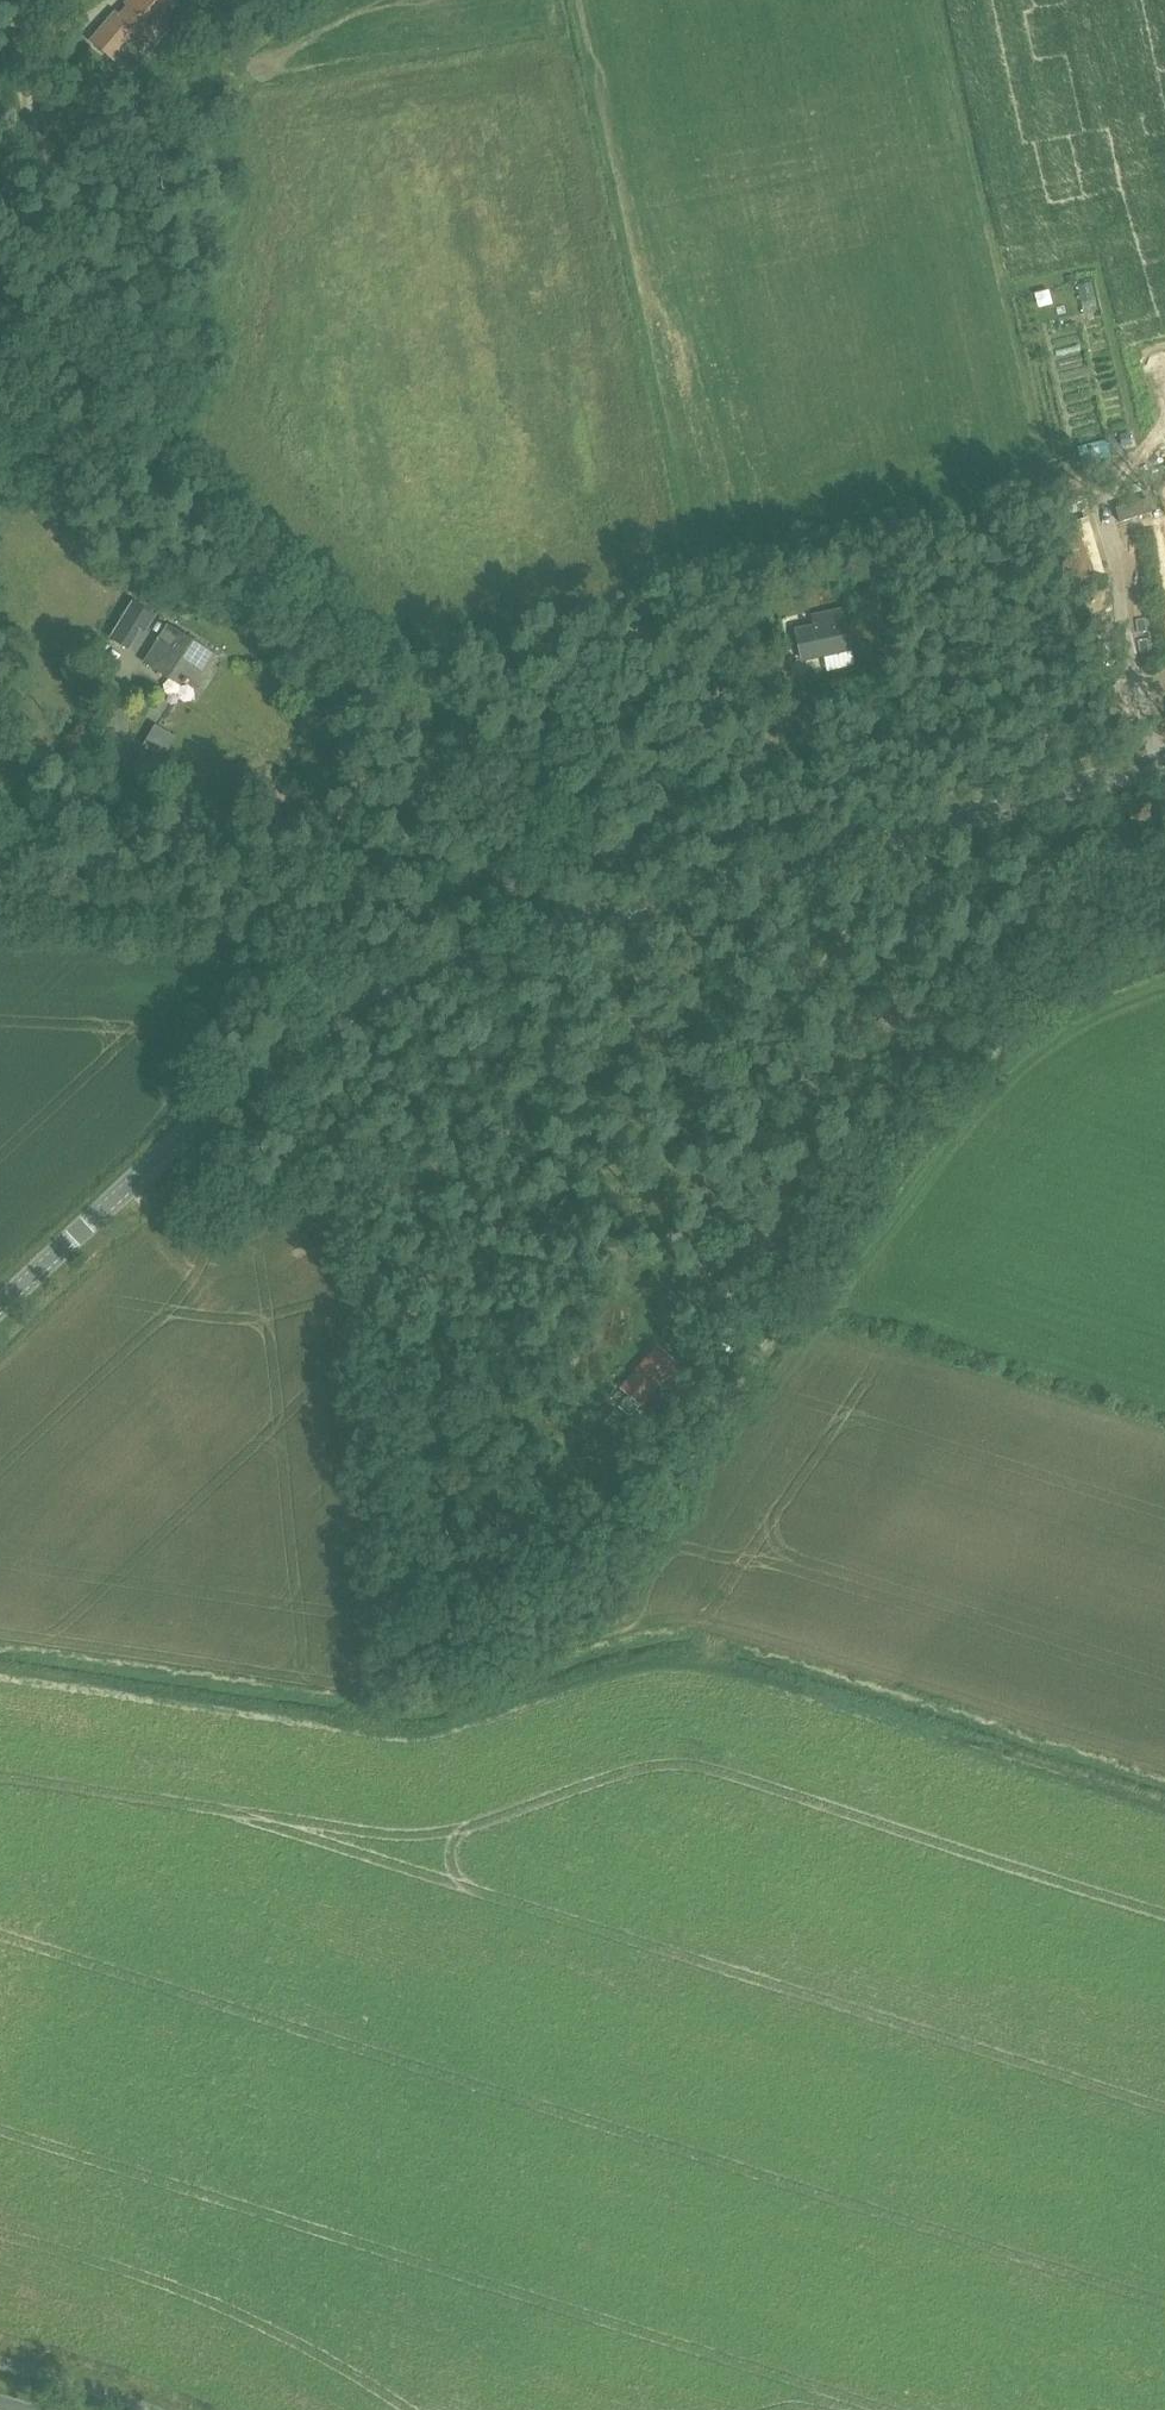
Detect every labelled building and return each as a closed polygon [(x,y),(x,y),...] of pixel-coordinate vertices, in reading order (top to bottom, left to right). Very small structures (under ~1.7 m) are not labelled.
[(95,40),(115,57),(136,32),(144,38),(145,37),(146,37),(153,39),(168,21),(166,14),(165,14),(175,2),(172,0),(136,0),(134,3),(132,2),(129,5),(131,6),(121,18),(116,15),(95,40)] [(132,604),(112,637),(127,646),(139,628),(144,631),(153,617),(132,604)] [(803,660),(850,649),(843,620),(840,620),(838,609),(813,615),(816,626),(797,630),(802,653),(801,653),(803,660)] [(160,637),(145,662),(170,678),(181,685),(182,682),(187,686),(188,684),(197,689),(217,657),(186,637),(179,649),(160,637)] [(668,1410),(650,1394),(661,1383),(675,1395),(691,1377),(658,1347),(622,1388),(641,1405),(642,1404),(659,1420),(668,1410)]
